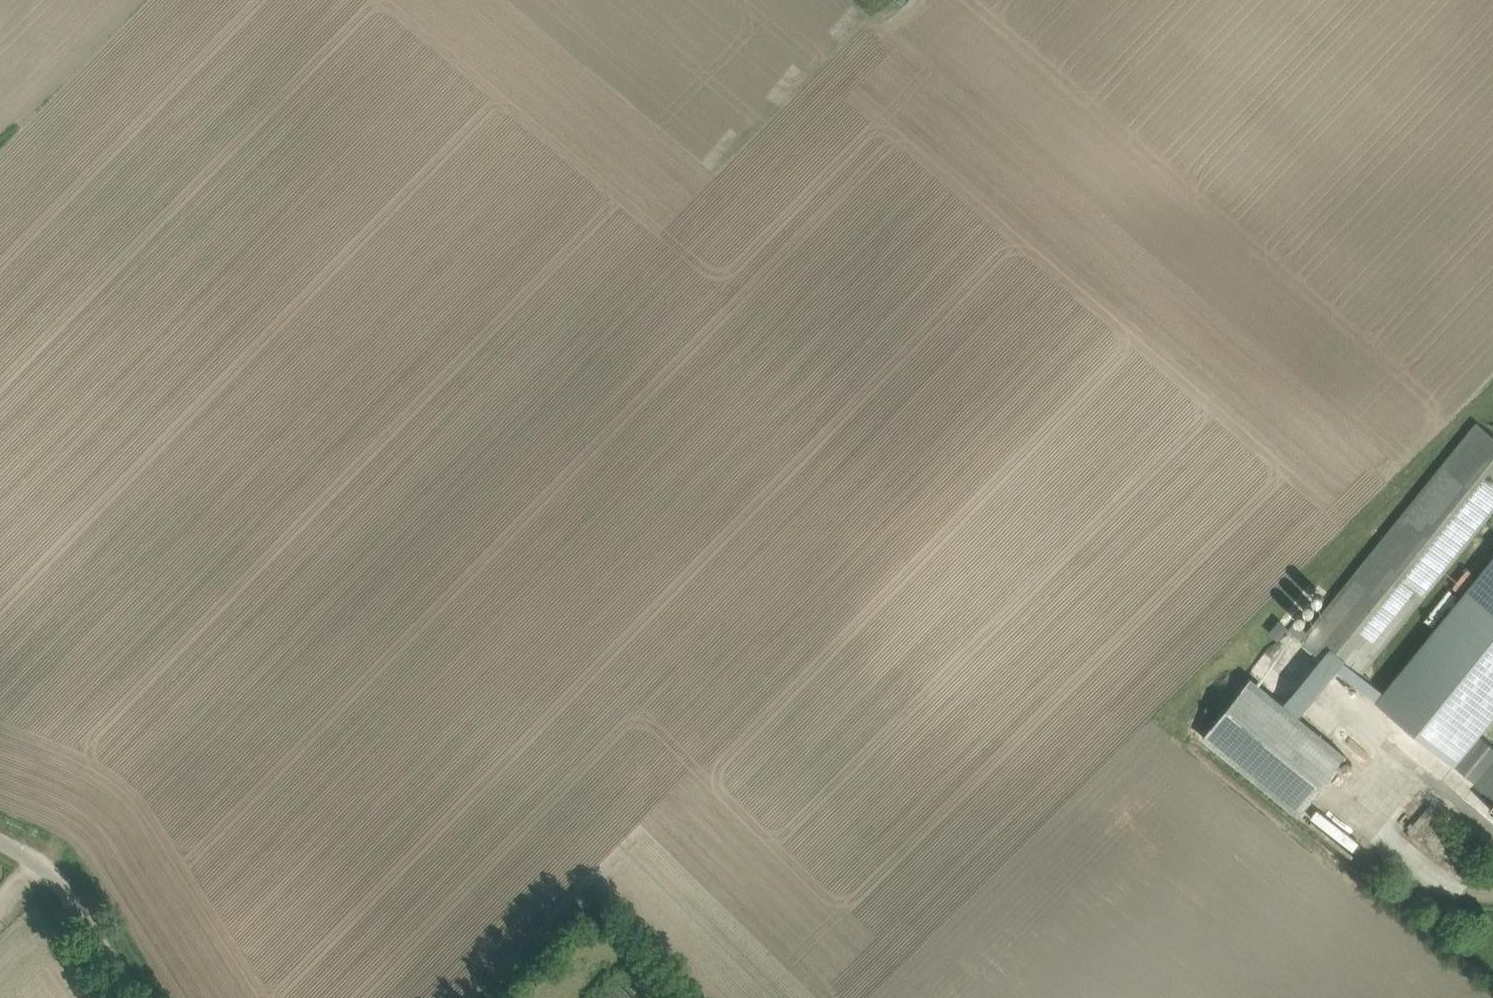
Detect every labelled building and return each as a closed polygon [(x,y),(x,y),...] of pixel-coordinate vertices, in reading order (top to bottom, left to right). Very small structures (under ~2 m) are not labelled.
[(1354,682),(1492,512),(1492,435),(1476,422),(1299,638),(1354,682)] [(1354,682),(1455,764),(1492,718),(1492,556),(1386,689),(1363,671),(1354,682)] [(1200,744),(1296,821),(1345,761),(1250,682),(1200,744)] [(1478,783),(1492,795),(1492,765),(1478,783)]
